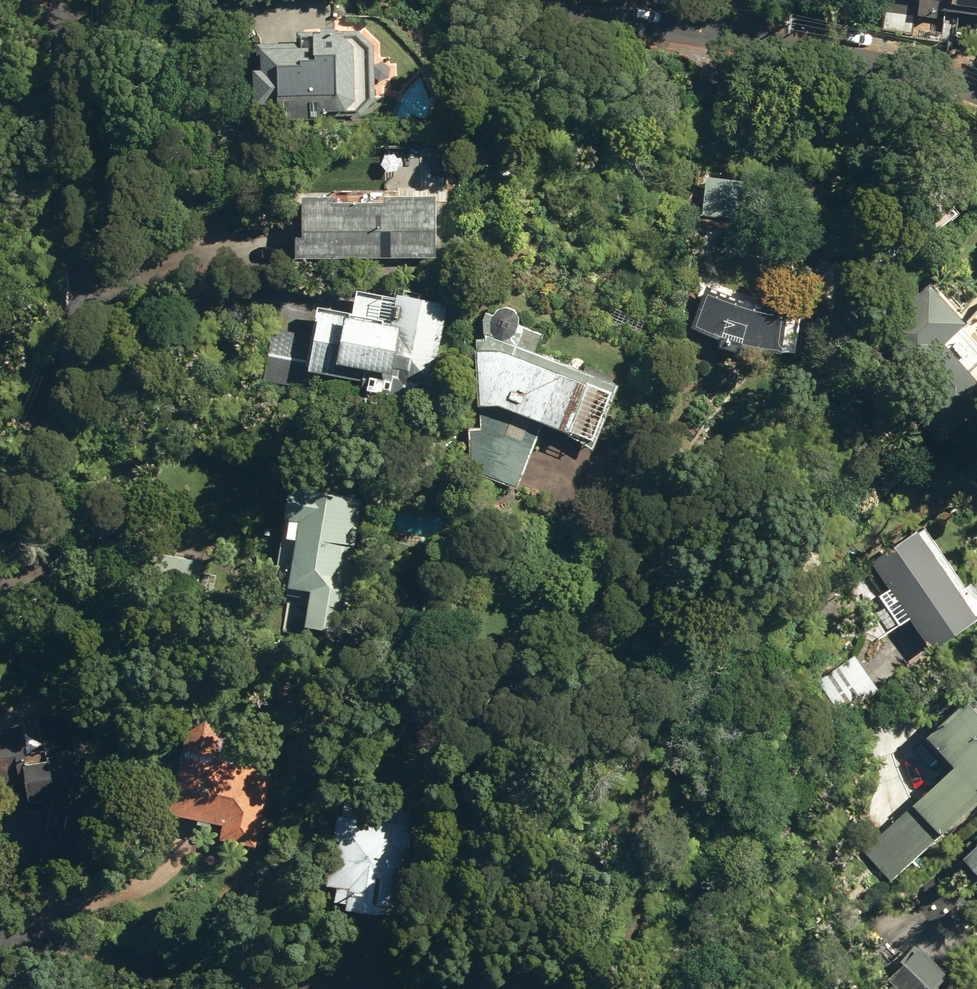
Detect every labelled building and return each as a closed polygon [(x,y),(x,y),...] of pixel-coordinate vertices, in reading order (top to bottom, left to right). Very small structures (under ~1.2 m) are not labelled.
[(926,16),(927,10),(976,16),(976,0),(894,0),(893,13),(926,16)] [(318,19),(317,1),(283,1),(284,19),(266,19),(266,37),(219,36),(218,117),(254,117),(254,126),(320,126),(320,123),(345,124),(367,103),(366,46),(339,22),(320,22),(321,19),(318,19)] [(696,175),(690,216),(747,224),(752,183),(696,175)] [(283,236),(283,262),(428,259),(427,194),(372,195),(373,203),(357,194),(335,194),(323,200),(323,195),(290,195),(290,236),(283,236)] [(931,442),(976,401),(976,393),(933,343),(954,324),(918,283),(872,324),(926,386),(902,409),(931,442)] [(764,349),(788,352),(793,315),(774,313),(692,290),(680,329),(711,339),(709,344),(729,350),(731,346),(734,347),(735,344),(763,352),(764,349)] [(255,384),(399,406),(402,386),(426,390),(440,302),(388,293),(387,298),(348,292),(346,313),(309,307),(305,335),(264,328),(255,384)] [(466,472),(511,489),(536,425),(562,435),(586,448),(611,385),(603,383),(607,376),(581,366),(578,373),(527,353),(534,335),(509,326),(510,322),(510,318),(508,315),(506,312),(503,309),(500,308),(495,307),(492,308),(488,310),(485,313),(484,315),(477,312),(474,319),(476,339),(468,339),(469,349),(464,349),(467,405),(474,405),(476,430),(464,431),(466,472)] [(294,605),(338,612),(354,498),(273,487),(268,519),(283,521),(274,587),(282,588),(282,590),(295,592),(294,605)] [(881,589),(872,595),(893,625),(902,619),(923,649),(976,613),(976,605),(963,584),(958,587),(916,526),(863,562),(881,589)] [(389,565),(402,565),(402,555),(390,555),(389,565)] [(813,683),(834,709),(868,683),(848,657),(813,683)] [(215,825),(218,814),(228,817),(225,830),(263,839),(281,765),(221,749),(232,706),(206,699),(179,805),(202,810),(199,821),(215,825)] [(883,885),(976,797),(976,725),(957,703),(918,739),(945,769),(855,854),(883,885)] [(76,707),(48,711),(53,743),(34,746),(29,720),(0,725),(0,752),(4,782),(38,777),(40,789),(63,786),(64,795),(63,795),(58,818),(69,820),(68,829),(56,826),(51,851),(100,860),(110,806),(96,802),(88,745),(82,746),(76,707)] [(354,899),(410,909),(427,801),(359,790),(357,803),(349,802),(341,852),(339,851),(335,873),(345,875),(342,890),(355,892),(354,899)] [(953,860),(976,889),(976,840),(953,860)] [(885,988),(932,988),(942,979),(907,946),(875,979),(885,988)]
